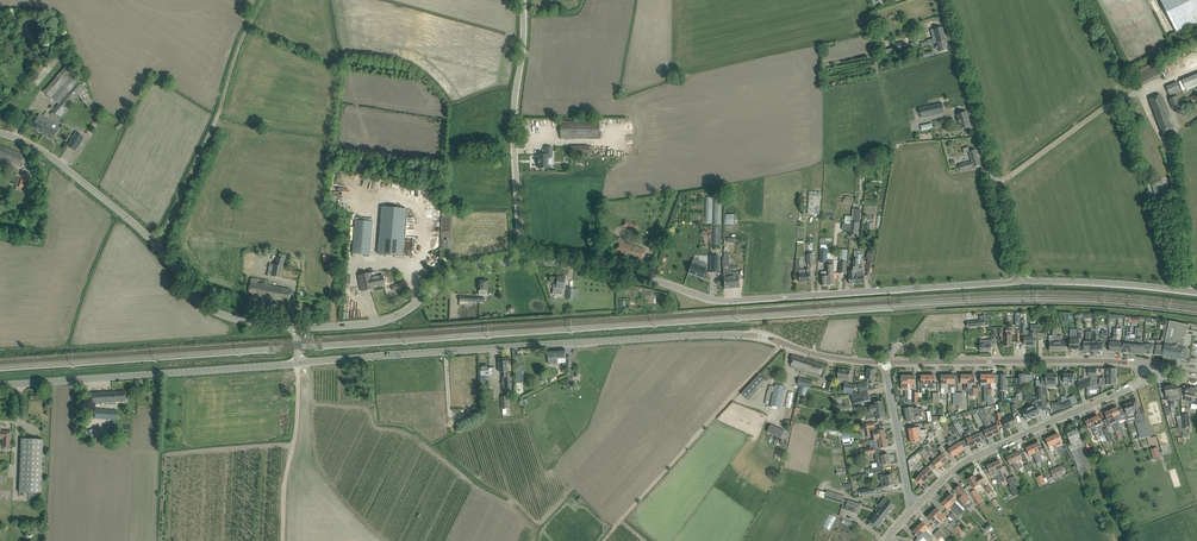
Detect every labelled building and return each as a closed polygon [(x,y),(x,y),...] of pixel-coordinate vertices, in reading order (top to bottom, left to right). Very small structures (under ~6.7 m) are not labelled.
[(1176,32),(1196,22),(1196,0),(1160,0),(1176,32)] [(917,8),(920,15),(937,9),(935,2),(917,8)] [(934,39),(928,41),(929,45),(937,42),(946,40),(945,36),(945,35),(945,34),(943,29),(943,27),(931,30),(932,31),(934,39)] [(940,52),(943,51),(949,49),(946,40),(937,42),(940,52)] [(904,42),(896,44),(897,51),(905,49),(904,42)] [(1141,87),(1146,84),(1162,76),(1155,62),(1134,73),(1141,87)] [(82,78),(74,71),(67,65),(43,92),(51,98),(52,98),(59,104),(52,112),(59,118),(85,88),(78,82),(82,78)] [(1167,87),(1170,95),(1181,90),(1178,82),(1167,87)] [(1160,95),(1149,99),(1162,132),(1173,128),(1160,95)] [(1169,99),(1173,109),(1186,104),(1184,99),(1179,101),(1177,96),(1169,99)] [(922,118),(938,114),(944,113),(942,103),(919,108),(922,118)] [(971,127),(967,112),(957,115),(960,125),(956,126),(958,130),(971,127)] [(44,124),(47,120),(39,114),(32,126),(44,134),(46,131),(45,130),(48,126),(44,124)] [(60,128),(54,124),(47,120),(44,124),(48,126),(45,130),(46,131),(44,134),(53,140),(60,128)] [(114,124),(118,129),(123,125),(120,120),(114,124)] [(599,121),(567,121),(561,121),(561,139),(599,139),(599,121)] [(78,146),(84,136),(77,132),(71,141),(78,146)] [(589,155),(589,153),(592,153),(592,146),(589,146),(571,146),(571,154),(589,155)] [(552,157),(552,147),(545,147),(545,154),(537,154),(537,160),(538,160),(538,168),(548,168),(548,157),(552,157)] [(5,148),(1,158),(12,163),(12,162),(22,166),(26,157),(5,148)] [(960,171),(975,167),(981,165),(976,150),(969,152),(972,161),(959,165),(960,171)] [(16,186),(23,189),(27,178),(20,175),(16,186)] [(1152,193),(1161,191),(1166,189),(1164,180),(1157,182),(1157,183),(1151,185),(1151,187),(1152,193)] [(819,214),(819,195),(811,194),(810,213),(819,214)] [(403,256),(406,209),(382,207),(379,255),(403,256)] [(853,209),(851,235),(857,236),(859,220),(860,220),(861,209),(853,209)] [(726,225),(735,226),(735,215),(726,215),(726,225)] [(370,255),(373,222),(355,220),(352,253),(370,255)] [(638,225),(624,220),(622,227),(636,231),(638,225)] [(712,245),(720,245),(721,226),(712,226),(712,245)] [(618,241),(615,251),(641,261),(645,250),(618,241)] [(821,249),(820,262),(825,262),(827,262),(828,253),(831,253),(831,250),(828,249),(828,246),(828,245),(821,244),(821,249)] [(271,275),(281,278),(285,255),(279,254),(277,264),(273,263),(271,275)] [(718,272),(719,256),(710,256),(710,272),(718,272)] [(705,263),(693,259),(688,273),(703,278),(707,268),(703,267),(705,263)] [(855,272),(858,272),(858,259),(853,259),(854,267),(853,267),(853,271),(850,271),(850,277),(849,277),(850,284),(855,284),(855,272)] [(806,274),(800,274),(800,276),(800,282),(811,281),(810,275),(810,274),(809,269),(806,269),(806,271),(806,274)] [(739,287),(738,272),(738,273),(728,273),(728,270),(723,270),(724,288),(739,287)] [(375,272),(358,275),(362,291),(374,289),(374,288),(385,285),(383,276),(376,277),(375,272)] [(865,283),(864,277),(864,272),(858,272),(855,272),(855,284),(865,283)] [(292,290),(264,285),(265,280),(252,277),(248,294),(289,302),(292,290)] [(563,290),(563,288),(565,278),(557,277),(557,280),(554,280),(553,294),(562,295),(562,289),(563,290)] [(479,282),(479,295),(483,295),(483,291),(487,291),(488,281),(482,280),(482,282),(479,282)] [(1117,329),(1118,320),(1114,320),(1113,338),(1110,338),(1109,351),(1115,352),(1117,329)] [(1183,350),(1188,325),(1169,321),(1167,331),(1166,336),(1162,356),(1181,360),(1181,357),(1183,357),(1184,350),(1183,350)] [(1038,333),(1038,329),(1035,329),(1035,326),(1031,326),(1031,333),(1031,337),(1024,337),(1024,338),(1024,344),(1024,345),(1031,345),(1036,345),(1036,339),(1036,337),(1038,337),(1038,333)] [(1129,353),(1131,328),(1128,327),(1127,335),(1128,335),(1127,343),(1124,343),(1123,352),(1124,353),(1125,354),(1127,354),(1127,353),(1129,353)] [(1011,345),(1011,339),(1011,330),(1004,330),(1004,328),(993,328),(996,335),(998,335),(998,336),(1002,336),(1004,336),(1004,340),(1004,345),(1011,345)] [(1096,329),(1096,332),(1096,334),(1096,351),(1097,351),(1102,351),(1102,348),(1107,348),(1107,339),(1104,339),(1103,339),(1103,333),(1099,333),(1099,328),(1096,328),(1096,329)] [(1135,338),(1131,338),(1132,328),(1131,328),(1129,353),(1137,354),(1139,332),(1135,332),(1135,338)] [(1123,352),(1124,343),(1122,343),(1120,343),(1121,329),(1117,329),(1115,352),(1116,352),(1122,352),(1123,352)] [(1166,336),(1167,331),(1163,330),(1161,341),(1158,340),(1157,344),(1156,349),(1154,354),(1162,356),(1166,336)] [(1148,344),(1149,333),(1145,332),(1145,335),(1144,342),(1143,354),(1153,355),(1155,345),(1148,344)] [(1078,334),(1070,334),(1070,342),(1070,344),(1070,350),(1079,350),(1079,344),(1082,344),(1082,338),(1082,334),(1078,334)] [(980,351),(991,351),(991,347),(995,347),(995,339),(991,339),(991,340),(980,340),(980,346),(980,351)] [(557,359),(565,358),(565,350),(547,351),(547,359),(548,359),(548,364),(558,363),(557,359)] [(820,377),(822,371),(824,365),(792,355),(791,367),(820,377)] [(511,380),(510,373),(508,373),(508,367),(507,367),(506,361),(499,361),(500,372),(504,372),(504,373),(504,379),(502,379),(502,382),(500,383),(502,385),(502,389),(511,388),(511,380)] [(481,376),(492,375),(492,367),(489,367),(489,370),(481,371),(481,376)] [(850,380),(850,376),(851,370),(839,369),(838,381),(841,381),(841,379),(850,380)] [(859,383),(858,387),(860,388),(859,393),(868,390),(869,390),(869,384),(874,384),(875,370),(867,369),(867,375),(867,379),(867,384),(859,383)] [(1097,385),(1097,369),(1088,369),(1088,377),(1091,377),(1091,385),(1097,385)] [(1027,379),(1025,379),(1025,374),(1018,375),(1019,378),(1015,378),(1015,384),(1017,384),(1017,390),(1018,394),(1016,394),(1017,401),(1023,400),(1022,397),(1022,384),(1025,384),(1027,384),(1028,383),(1028,380),(1027,379)] [(1056,374),(1046,374),(1046,377),(1041,377),(1041,387),(1046,387),(1046,386),(1056,386),(1056,374)] [(1076,374),(1059,374),(1060,382),(1064,381),(1064,383),(1074,382),(1074,379),(1076,379),(1077,379),(1076,374)] [(928,389),(928,375),(921,375),(921,379),(918,379),(918,387),(921,387),(921,389),(928,389)] [(975,383),(975,381),(975,375),(968,375),(968,394),(970,394),(970,396),(977,396),(977,388),(972,388),(972,383),(975,383)] [(901,376),(899,376),(899,380),(901,380),(901,390),(905,390),(905,397),(903,397),(904,405),(911,404),(911,403),(911,400),(908,400),(908,397),(908,390),(908,388),(908,376),(901,376)] [(1102,377),(1102,381),(1099,381),(1099,385),(1116,384),(1116,376),(1106,376),(1106,377),(1102,377)] [(797,377),(795,384),(809,387),(811,380),(797,377)] [(854,391),(854,385),(844,384),(843,392),(853,393),(853,391),(854,391)] [(780,408),(783,394),(785,387),(775,385),(774,392),(770,406),(780,408)] [(1177,385),(1170,386),(1172,395),(1173,395),(1173,399),(1174,401),(1174,406),(1178,406),(1179,401),(1178,394),(1177,391),(1177,385)] [(805,396),(807,388),(800,386),(798,394),(805,396)] [(1170,386),(1165,386),(1165,392),(1166,396),(1166,400),(1171,400),(1173,399),(1173,395),(1172,395),(1170,386)] [(1195,397),(1196,389),(1187,387),(1186,393),(1185,396),(1186,396),(1185,401),(1191,402),(1191,404),(1196,405),(1196,397),(1195,397)] [(126,391),(112,392),(92,393),(92,403),(126,401),(126,391)] [(790,408),(793,393),(788,392),(785,407),(790,408)] [(868,392),(852,396),(854,404),(870,400),(868,392)] [(963,409),(963,402),(963,393),(953,393),(953,405),(958,405),(958,409),(963,409)] [(1035,405),(1022,411),(1026,420),(1039,414),(1037,410),(1043,408),(1042,399),(1033,400),(1035,405)] [(1069,399),(1062,402),(1063,409),(1072,405),(1069,399)] [(1145,416),(1141,417),(1136,400),(1134,400),(1134,402),(1124,405),(1128,418),(1135,416),(1141,437),(1150,435),(1145,416)] [(885,411),(883,401),(874,402),(874,404),(869,405),(870,410),(865,411),(866,415),(885,411)] [(914,410),(913,407),(912,407),(911,404),(904,405),(906,415),(923,412),(923,409),(914,410)] [(1123,421),(1119,413),(1117,407),(1111,410),(1120,430),(1121,434),(1124,432),(1119,422),(1123,421)] [(116,424),(117,419),(117,411),(95,409),(95,418),(97,418),(97,426),(107,427),(107,423),(116,424)] [(480,410),(456,423),(459,428),(483,415),(480,410)] [(1120,430),(1111,410),(1104,413),(1106,415),(1109,423),(1110,426),(1113,425),(1116,432),(1120,430)] [(919,420),(919,417),(922,416),(924,416),(923,412),(906,415),(907,422),(913,421),(915,421),(915,420),(919,420)] [(987,415),(985,416),(986,419),(993,435),(1000,433),(998,428),(999,428),(998,424),(993,427),(987,415)] [(1016,421),(1016,419),(1014,415),(1003,420),(1007,429),(1017,425),(1016,421)] [(1103,426),(1100,421),(1098,416),(1092,418),(1099,436),(1103,435),(1101,428),(1101,427),(1103,426)] [(1096,438),(1099,436),(1092,418),(1085,421),(1088,427),(1089,429),(1092,427),(1096,438)] [(987,429),(981,432),(984,438),(986,437),(987,438),(993,435),(986,419),(983,421),(987,429)] [(944,430),(941,426),(937,420),(932,421),(934,431),(935,437),(935,438),(937,437),(940,443),(944,440),(940,433),(944,430)] [(932,432),(934,431),(932,421),(924,423),(925,427),(930,426),(932,432)] [(958,432),(963,430),(959,422),(954,424),(958,432)] [(771,424),(768,432),(780,437),(784,429),(771,424)] [(954,434),(958,432),(954,424),(950,426),(954,434)] [(11,437),(11,431),(6,431),(5,434),(0,433),(0,426),(0,439),(2,439),(2,447),(10,447),(11,437)] [(1079,433),(1078,431),(1075,426),(1065,430),(1072,445),(1069,447),(1081,473),(1087,470),(1077,449),(1079,448),(1075,439),(1080,437),(1078,433),(1079,433)] [(875,427),(864,429),(865,429),(866,436),(870,435),(869,432),(871,432),(872,434),(874,435),(875,440),(879,440),(886,438),(884,430),(877,431),(877,427),(875,428),(875,427)] [(925,430),(921,430),(920,427),(914,428),(909,429),(910,436),(926,433),(925,430)] [(967,433),(964,435),(966,439),(967,441),(969,446),(976,444),(972,436),(970,430),(966,432),(967,433)] [(844,445),(851,444),(850,438),(851,438),(849,431),(842,432),(842,436),(843,439),(844,445)] [(927,439),(929,442),(934,437),(935,438),(935,437),(934,431),(932,432),(928,433),(929,437),(927,439)] [(911,443),(917,442),(919,441),(919,438),(927,436),(926,433),(910,436),(911,443)] [(975,435),(972,436),(976,444),(982,441),(979,433),(975,435)] [(1063,445),(1061,439),(1058,433),(1052,436),(1057,448),(1062,445),(1068,461),(1072,459),(1065,444),(1063,445)] [(958,438),(955,440),(952,436),(949,438),(959,453),(964,449),(958,438)] [(1060,454),(1057,448),(1052,436),(1046,439),(1048,445),(1049,447),(1052,445),(1057,455),(1060,454)] [(879,440),(875,440),(876,446),(876,449),(881,448),(887,447),(886,438),(879,440)] [(953,457),(959,453),(949,438),(946,439),(951,448),(948,450),(953,457)] [(21,439),(19,492),(41,493),(43,440),(21,439)] [(1042,450),(1041,448),(1038,442),(1032,445),(1040,463),(1043,461),(1039,451),(1042,450)] [(928,443),(926,445),(930,449),(943,464),(948,460),(944,455),(943,453),(940,456),(933,448),(932,448),(928,443)] [(926,445),(924,447),(928,452),(935,460),(932,462),(936,467),(938,469),(943,464),(930,449),(926,445)] [(1037,464),(1040,463),(1032,445),(1026,448),(1029,456),(1033,454),(1037,464)] [(1162,452),(1159,453),(1157,447),(1150,450),(1154,459),(1164,455),(1162,452)] [(874,448),(860,450),(861,456),(875,453),(874,448)] [(1022,459),(1021,457),(1019,451),(1013,454),(1019,467),(1019,468),(1021,473),(1025,471),(1023,467),(1022,467),(1019,460),(1022,459)] [(914,456),(910,458),(917,465),(919,462),(917,460),(921,456),(918,453),(914,456)] [(877,466),(868,468),(869,473),(884,471),(883,465),(890,464),(889,454),(876,457),(877,466)] [(1018,468),(1019,467),(1013,454),(1006,457),(1009,463),(1010,465),(1013,463),(1017,473),(1020,472),(1018,468)] [(910,458),(908,461),(910,472),(914,467),(915,468),(918,471),(921,474),(918,476),(918,477),(916,479),(921,485),(924,482),(929,477),(923,471),(921,470),(917,465),(910,458)] [(999,460),(993,463),(1001,482),(1002,482),(1005,481),(1000,469),(1003,468),(1002,466),(999,460)] [(919,462),(917,465),(921,470),(923,471),(929,477),(934,473),(932,471),(928,467),(925,469),(919,462)] [(988,468),(983,470),(987,475),(990,474),(993,472),(996,478),(998,483),(1001,482),(993,463),(987,466),(988,468)] [(1029,477),(1033,475),(1028,464),(1025,466),(1029,477)] [(1061,466),(1055,469),(1059,477),(1065,474),(1061,466)] [(1055,469),(1050,471),(1054,478),(1054,479),(1059,477),(1055,469)] [(886,474),(880,475),(883,488),(889,487),(888,486),(894,484),(892,475),(887,476),(886,474)] [(993,491),(985,479),(982,476),(977,479),(974,475),(967,480),(973,488),(981,483),(988,494),(993,491)] [(1040,486),(1044,483),(1041,476),(1036,478),(1040,486)] [(966,492),(960,486),(955,490),(961,497),(959,498),(960,499),(964,504),(963,504),(966,509),(969,506),(966,503),(971,500),(967,495),(965,493),(966,492)] [(983,501),(975,489),(970,493),(978,505),(983,501)] [(826,491),(824,498),(843,504),(845,497),(826,491)] [(962,510),(959,506),(955,502),(957,500),(951,494),(946,499),(960,512),(962,510)] [(878,512),(885,518),(895,506),(885,497),(878,506),(881,508),(878,512)] [(961,514),(960,512),(946,499),(941,503),(947,509),(950,507),(955,512),(954,512),(959,517),(961,514)] [(848,500),(845,509),(857,513),(860,504),(848,500)] [(947,518),(937,508),(932,513),(942,523),(947,518)] [(877,528),(885,518),(878,512),(870,522),(871,522),(869,524),(873,527),(874,525),(877,528)] [(952,512),(949,515),(955,521),(958,518),(952,512)] [(942,523),(932,513),(927,517),(933,523),(937,528),(942,523)] [(828,514),(823,527),(830,530),(836,517),(828,514)] [(954,521),(950,524),(960,534),(963,530),(954,521)] [(918,527),(931,540),(933,537),(926,530),(928,528),(923,522),(918,527)] [(931,540),(918,527),(913,532),(919,537),(921,535),(927,540),(929,540),(931,540)] [(944,539),(942,536),(945,534),(940,529),(937,532),(944,539)] [(944,539),(937,532),(934,535),(939,540),(940,540),(942,540),(944,539)]
